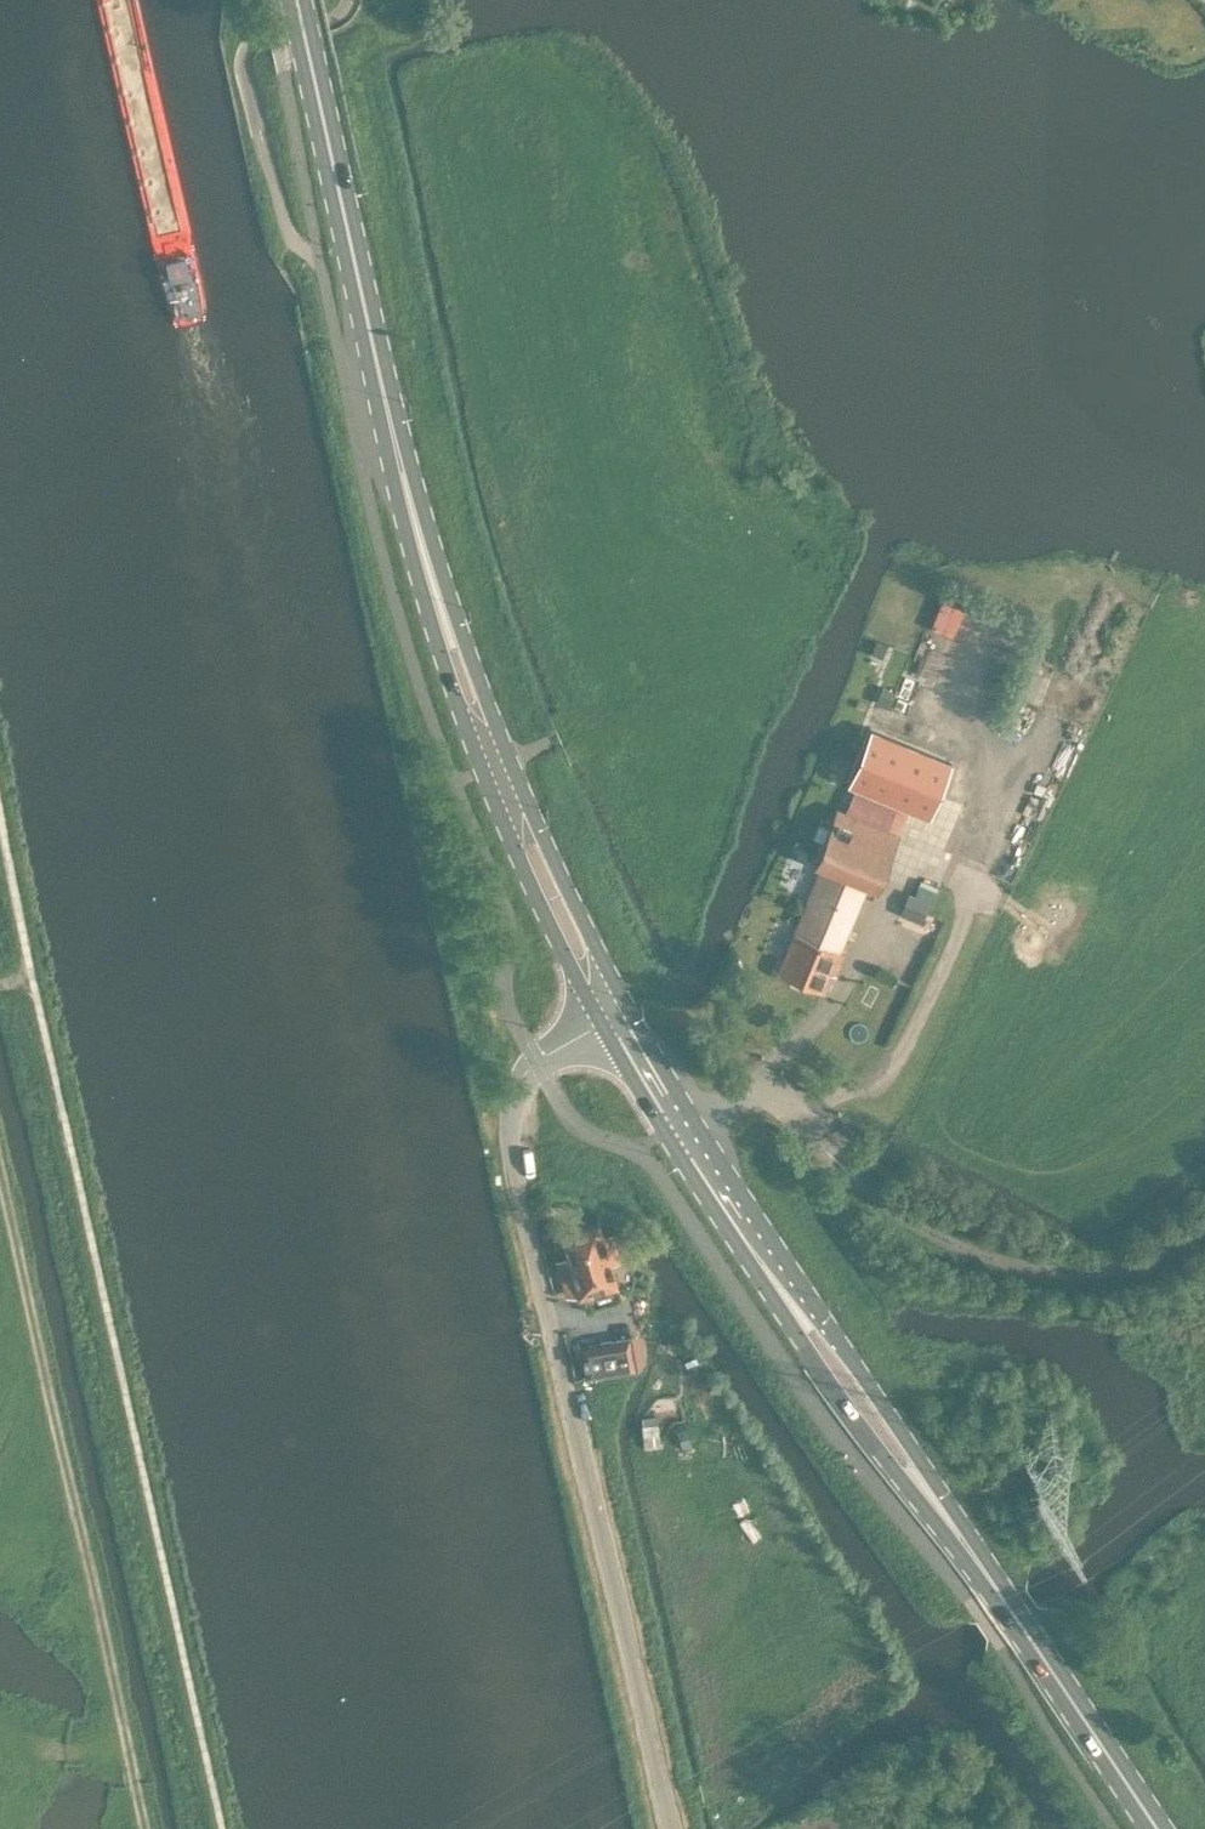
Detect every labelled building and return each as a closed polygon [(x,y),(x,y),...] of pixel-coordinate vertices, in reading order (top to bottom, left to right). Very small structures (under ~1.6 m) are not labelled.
[(848,784),(855,787),(901,805),(928,816),(950,762),(870,729),(848,784)] [(901,805),(855,787),(845,812),(853,815),(890,831),(901,805)] [(837,809),(815,862),(822,866),(868,884),(875,888),(898,834),(890,831),(853,815),(845,812),(837,809)] [(802,915),(847,934),(868,884),(822,866),(802,915)] [(931,903),(910,894),(901,915),(922,924),(931,903)] [(802,915),(778,973),(823,991),(831,972),(825,969),(833,949),(840,951),(847,934),(802,915)] [(598,1224),(562,1234),(579,1296),(615,1286),(609,1264),(617,1262),(614,1252),(607,1254),(598,1224)] [(586,1377),(634,1368),(629,1338),(581,1347),(586,1377)] [(659,1415),(643,1418),(648,1449),(663,1446),(659,1415)]
